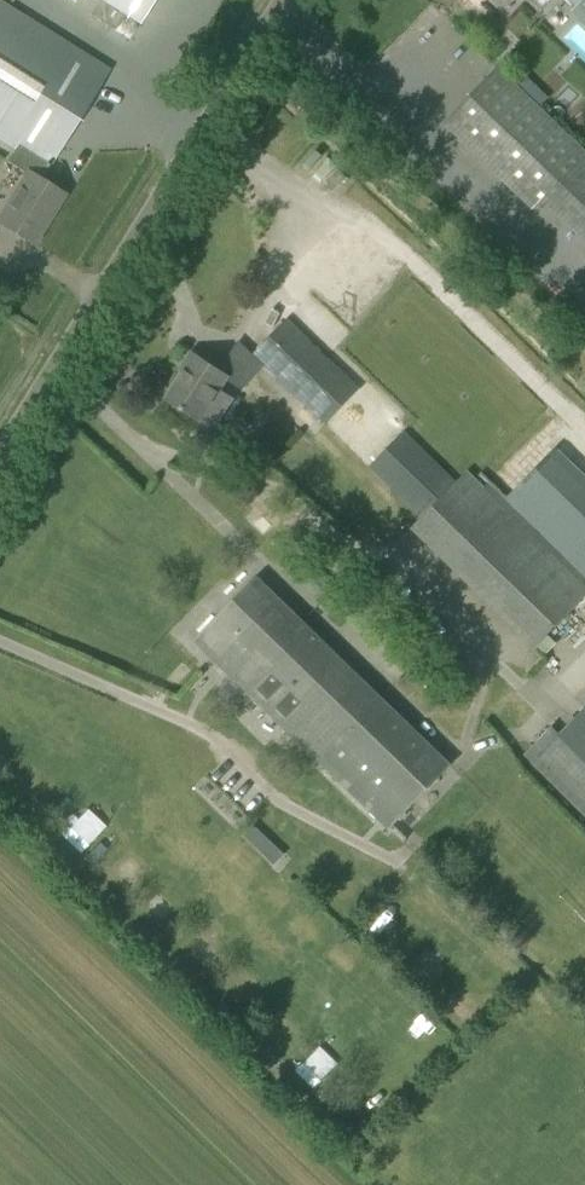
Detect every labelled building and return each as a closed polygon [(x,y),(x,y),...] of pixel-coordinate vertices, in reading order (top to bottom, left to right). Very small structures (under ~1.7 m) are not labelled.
[(87,13),(112,28),(123,11),(139,21),(152,0),(95,0),(87,13)] [(108,71),(0,5),(0,139),(24,154),(16,167),(27,173),(0,217),(0,223),(33,243),(63,195),(37,179),(45,167),(47,168),(108,71)] [(446,126),(532,208),(539,201),(584,245),(584,153),(518,88),(499,70),(446,126)] [(287,320),(253,355),(325,424),(359,389),(287,320)] [(187,412),(217,429),(234,400),(218,390),(227,376),(220,372),(212,367),(192,354),(185,364),(188,367),(167,399),(187,412)] [(582,487),(538,532),(488,483),(483,489),(466,473),(456,483),(403,432),(369,467),(421,518),(411,529),(535,648),(584,596),(584,490),(582,487)] [(257,578),(196,641),(389,830),(450,767),(257,578)] [(524,757),(531,764),(584,817),(584,708),(559,735),(552,728),(524,757)] [(80,814),(61,836),(79,853),(99,831),(80,814)] [(255,823),(244,834),(277,865),(288,853),(255,823)]
